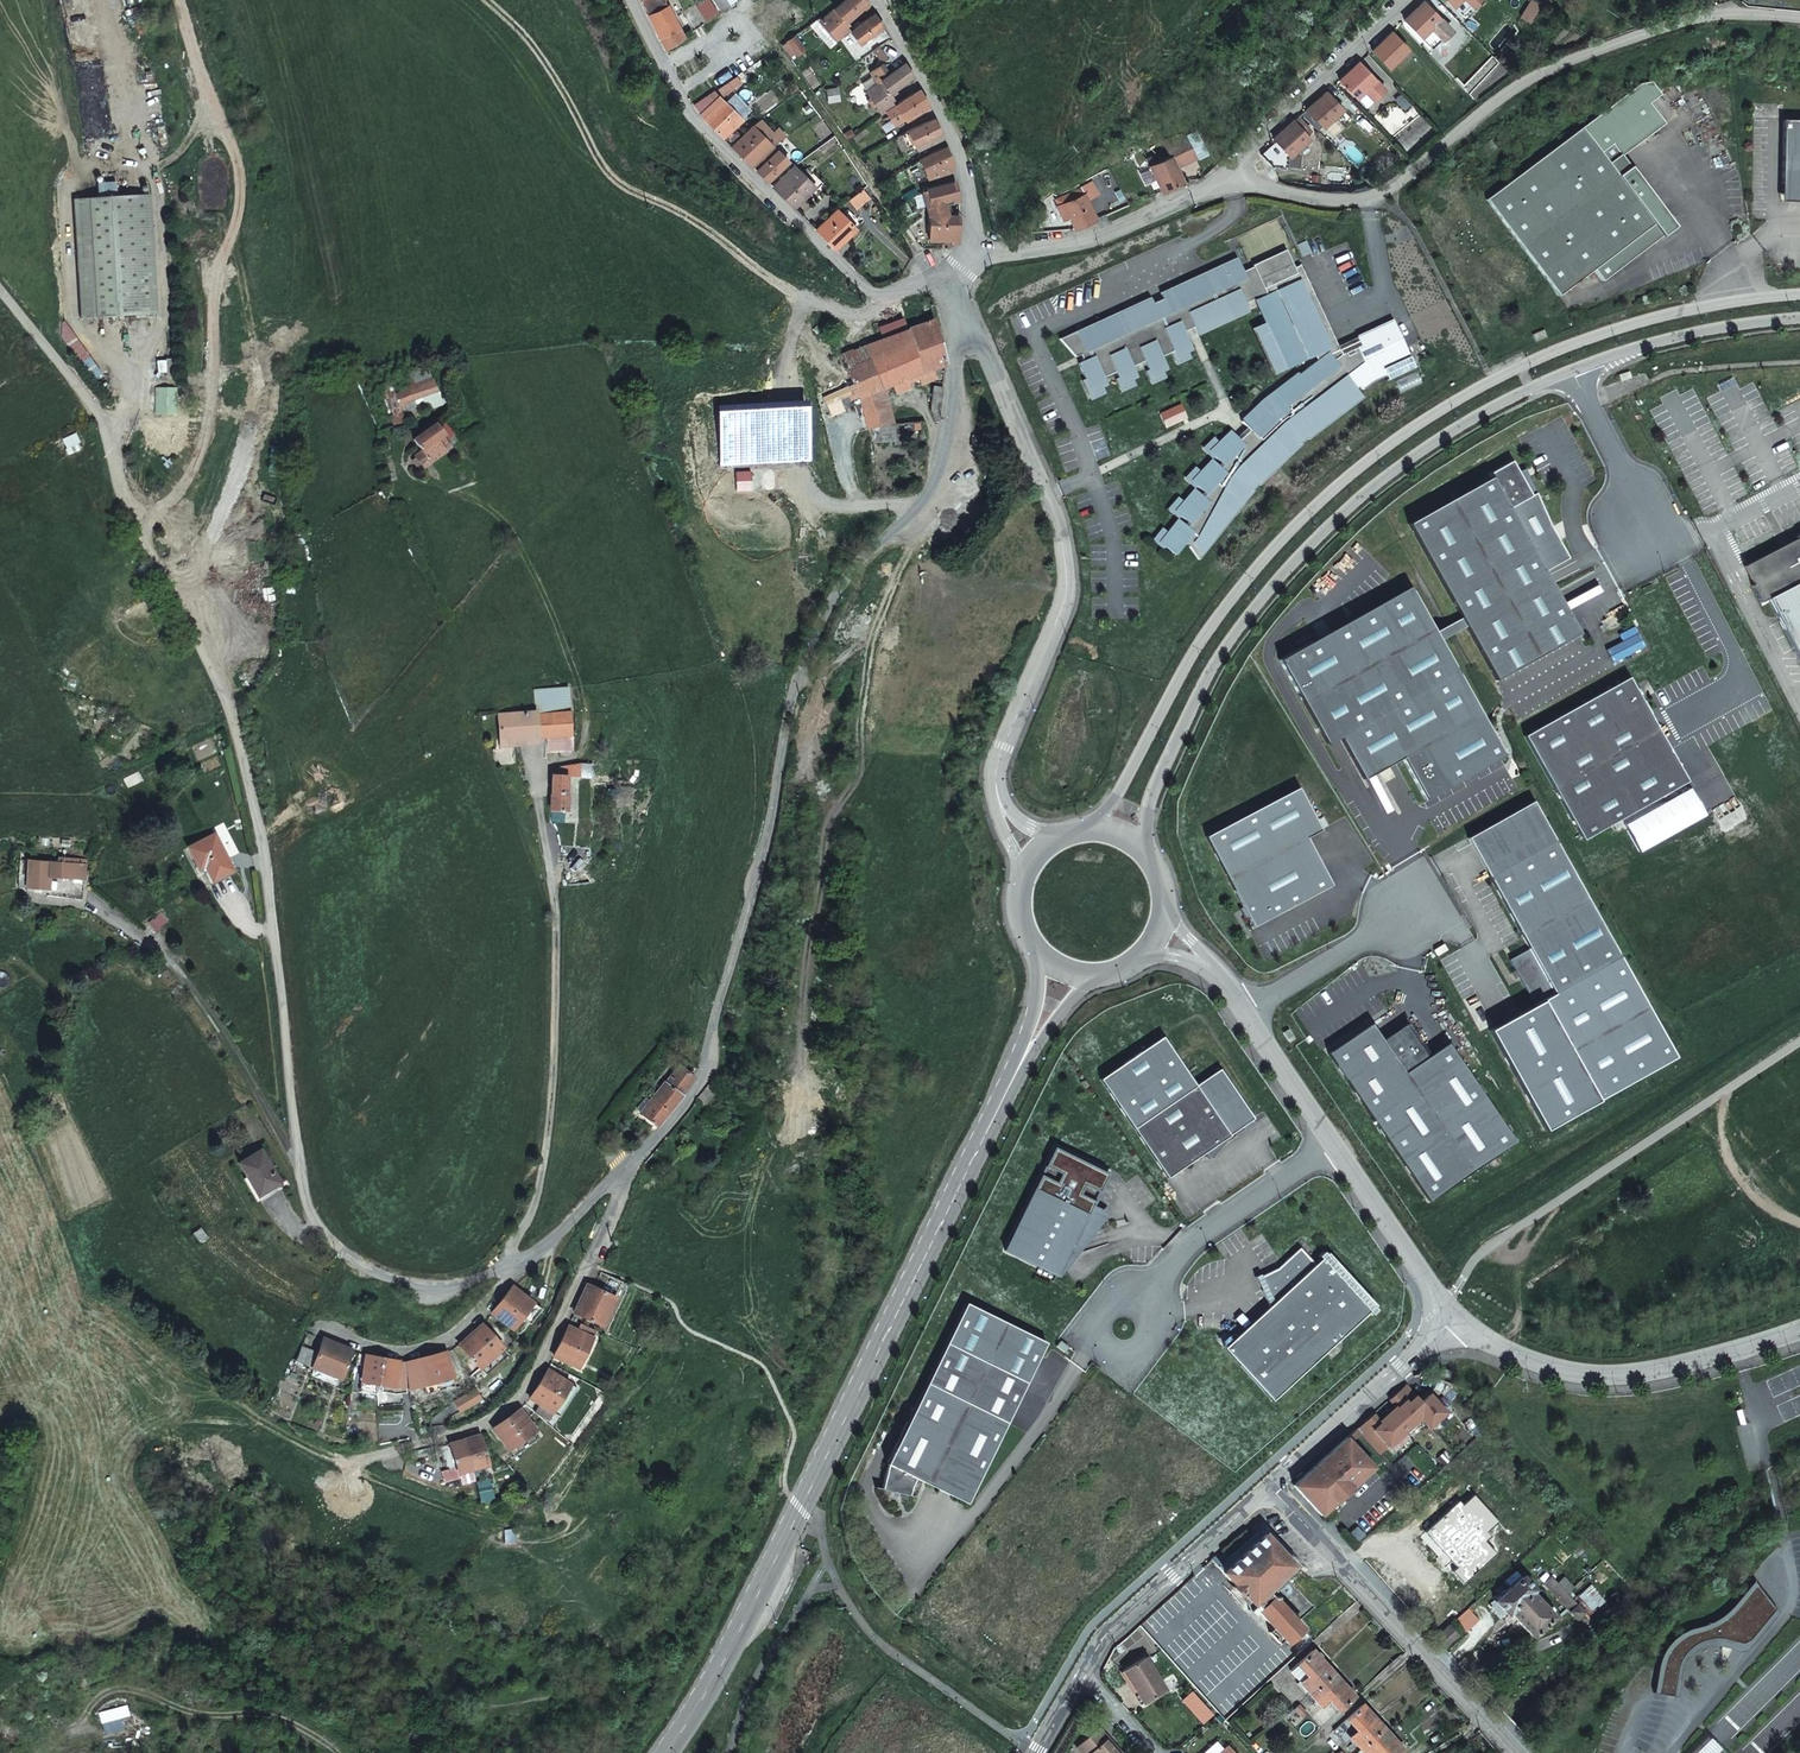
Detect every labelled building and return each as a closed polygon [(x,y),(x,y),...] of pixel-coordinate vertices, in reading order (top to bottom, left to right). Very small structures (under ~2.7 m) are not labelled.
[(661,38),(679,29),(665,0),(641,0),(661,38)] [(720,10),(728,4),(725,0),(713,0),(720,10)] [(867,3),(865,0),(844,0),(834,7),(820,17),(836,40),(851,30),(845,22),(851,18),(852,19),(865,10),(862,6),(867,3)] [(1451,28),(1427,0),(1421,0),(1402,18),(1423,42),(1424,40),(1431,46),(1451,28)] [(1465,0),(1457,0),(1453,4),(1461,12),(1469,5),(1465,0)] [(883,27),(874,15),(850,32),(859,44),(865,40),(866,42),(880,32),(879,30),(883,27)] [(1389,64),(1408,45),(1392,27),(1372,46),(1389,64)] [(795,34),(788,40),(797,53),(804,47),(795,34)] [(1375,96),(1386,86),(1360,57),(1340,76),(1356,94),(1365,85),(1375,96)] [(914,77),(905,64),(893,72),(888,64),(884,63),(871,72),(878,82),(866,91),(871,98),(876,106),(881,114),(896,103),(892,97),(896,94),(897,89),(914,77)] [(1640,84),(1637,86),(1649,103),(1661,94),(1651,81),(1640,84)] [(1375,96),(1365,85),(1356,94),(1366,104),(1375,96)] [(1603,280),(1675,226),(1612,143),(1655,111),(1637,86),(1486,199),(1561,295),(1594,268),(1603,280)] [(1322,126),(1343,107),(1326,89),(1315,99),(1306,108),(1322,126)] [(706,122),(725,141),(730,136),(732,138),(736,134),(734,131),(746,120),(717,90),(696,105),(704,115),(703,117),(706,122)] [(929,103),(921,90),(896,105),(887,111),(894,123),(904,117),(906,122),(931,107),(929,103)] [(876,106),(871,98),(867,101),(872,108),(876,106)] [(1655,111),(1612,143),(1621,154),(1663,122),(1655,111)] [(941,132),(935,119),(907,131),(913,145),(920,142),(921,144),(936,137),(935,135),(941,132)] [(1291,156),(1310,138),(1293,119),(1273,137),(1291,156)] [(1782,122),(1781,196),(1789,204),(1799,205),(1799,123),(1782,122)] [(735,141),(730,146),(734,149),(745,160),(751,166),(756,161),(767,150),(772,146),(751,125),(746,129),(735,141)] [(913,145),(907,131),(900,135),(906,148),(913,145)] [(1490,154),(1499,147),(1492,139),(1483,146),(1490,154)] [(1169,155),(1188,146),(1185,141),(1167,150),(1169,155)] [(1161,191),(1181,182),(1176,171),(1195,162),(1188,146),(1169,155),(1170,158),(1173,163),(1163,168),(1161,162),(1150,167),(1161,191)] [(950,162),(946,147),(918,154),(921,168),(928,167),(929,170),(945,166),(944,163),(950,162)] [(760,166),(756,171),(769,183),(778,174),(780,177),(782,174),(780,172),(789,163),(776,150),(772,155),(767,150),(756,161),(760,166)] [(798,203),(809,191),(814,186),(793,166),(778,183),(781,186),(776,191),(793,207),(798,203)] [(880,184),(884,181),(876,169),(872,172),(880,184)] [(954,181),(925,188),(929,202),(928,215),(948,215),(948,198),(958,196),(954,181)] [(161,309),(152,185),(74,191),(84,314),(161,309)] [(1075,230),(1096,221),(1087,201),(1097,196),(1091,185),(1082,189),(1085,195),(1082,197),(1079,191),(1065,197),(1068,203),(1058,207),(1063,221),(1069,218),(1075,230)] [(869,197),(861,188),(848,198),(856,208),(869,197)] [(1781,196),(1781,204),(1789,204),(1781,196)] [(852,233),(857,229),(835,208),(831,212),(820,224),(824,228),(819,233),(836,249),(841,244),(852,233)] [(948,215),(928,215),(928,239),(951,240),(952,230),(958,229),(958,215),(948,215)] [(820,224),(815,228),(819,233),(824,228),(820,224)] [(1196,330),(1247,307),(1244,301),(1256,296),(1265,292),(1264,291),(1280,283),(1281,285),(1301,276),(1302,268),(1301,266),(1294,269),(1292,264),(1284,247),(1250,262),(1251,264),(1241,269),(1234,255),(1158,290),(1161,297),(1151,302),(1148,295),(1058,338),(1074,356),(1079,353),(1082,359),(1077,362),(1084,378),(1090,390),(1102,384),(1106,382),(1103,375),(1114,370),(1117,376),(1120,382),(1132,376),(1136,374),(1132,365),(1143,359),(1148,368),(1150,374),(1162,368),(1166,366),(1161,354),(1169,350),(1173,348),(1175,354),(1187,349),(1191,347),(1183,329),(1193,324),(1196,330)] [(1316,358),(1288,379),(1256,407),(1242,421),(1246,426),(1236,436),(1230,429),(1218,441),(1210,450),(1223,462),(1220,466),(1212,458),(1200,470),(1192,480),(1205,492),(1202,495),(1194,488),(1183,501),(1175,510),(1189,522),(1186,525),(1178,518),(1168,531),(1160,541),(1165,545),(1175,553),(1186,540),(1202,553),(1253,490),(1252,489),(1260,482),(1261,483),(1284,461),(1293,452),(1301,444),(1300,443),(1309,437),(1310,438),(1364,398),(1352,382),(1356,379),(1363,389),(1373,381),(1386,376),(1388,380),(1415,368),(1391,316),(1355,333),(1358,339),(1339,348),(1308,283),(1301,276),(1281,285),(1280,283),(1264,291),(1265,292),(1256,296),(1272,331),(1268,332),(1284,367),(1290,364),(1313,353),(1316,358)] [(1272,331),(1256,296),(1253,298),(1263,321),(1252,326),(1273,372),(1284,367),(1268,332),(1272,331)] [(946,366),(932,315),(925,317),(927,324),(864,348),(870,362),(849,371),(866,399),(887,390),(946,366)] [(1544,329),(1533,334),(1536,341),(1546,336),(1544,329)] [(1175,363),(1190,356),(1187,349),(1175,354),(1173,348),(1169,350),(1175,363)] [(1151,383),(1165,376),(1162,368),(1150,374),(1148,368),(1144,370),(1151,383)] [(1629,371),(1618,374),(1620,380),(1631,377),(1629,371)] [(1120,391),(1135,384),(1132,376),(1120,382),(1117,376),(1114,378),(1120,391)] [(437,401),(443,398),(434,378),(397,393),(403,407),(434,395),(437,401)] [(1105,392),(1102,384),(1090,390),(1084,378),(1081,379),(1090,399),(1105,392)] [(937,423),(943,386),(935,386),(932,411),(935,424),(937,423)] [(871,431),(894,428),(887,390),(866,399),(871,431)] [(434,461),(445,451),(438,441),(447,435),(437,423),(416,439),(434,461)] [(1210,450),(1218,441),(1213,435),(1201,447),(1211,457),(1214,454),(1210,450)] [(1407,523),(1453,604),(1495,680),(1579,633),(1544,571),(1569,557),(1559,540),(1555,542),(1547,528),(1551,526),(1536,492),(1531,495),(1517,471),(1511,460),(1489,473),(1491,476),(1407,523)] [(1192,480),(1200,470),(1194,465),(1183,477),(1194,487),(1197,484),(1192,480)] [(1524,468),(1517,471),(1531,495),(1536,492),(1524,468)] [(1167,508),(1178,517),(1180,514),(1175,510),(1183,501),(1177,495),(1167,508)] [(1160,541),(1168,531),(1161,526),(1151,539),(1163,548),(1165,545),(1160,541)] [(1551,526),(1547,528),(1555,542),(1559,540),(1551,526)] [(1797,536),(1799,539),(1748,566),(1756,582),(1751,584),(1760,602),(1768,598),(1799,661),(1799,534),(1797,536)] [(1504,754),(1409,586),(1307,644),(1284,658),(1305,705),(1326,743),(1339,736),(1363,778),(1402,756),(1425,798),(1504,754)] [(1628,677),(1524,735),(1582,839),(1687,781),(1628,677)] [(506,736),(520,736),(543,736),(553,736),(553,754),(571,754),(571,712),(570,712),(570,688),(535,687),(535,709),(506,709),(506,736)] [(587,763),(578,763),(578,772),(587,772),(587,763)] [(549,777),(550,810),(566,810),(565,777),(549,777)] [(1331,884),(1306,836),(1321,829),(1298,786),(1208,836),(1255,923),(1331,884)] [(1554,839),(1533,801),(1467,837),(1488,876),(1554,839)] [(213,835),(187,849),(198,870),(203,867),(210,882),(232,871),(213,835)] [(1488,1029),(1531,1108),(1543,1129),(1674,1057),(1647,1009),(1554,839),(1488,876),(1528,948),(1508,959),(1533,1004),(1488,1029)] [(20,861),(19,890),(47,891),(48,879),(80,881),(82,865),(77,865),(78,860),(53,858),(53,862),(20,861)] [(153,932),(167,922),(161,913),(146,923),(153,932)] [(1507,1134),(1509,1132),(1448,1042),(1427,1056),(1405,1023),(1382,1039),(1370,1022),(1327,1052),(1411,1178),(1428,1200),(1493,1156),(1507,1134)] [(1100,1077),(1166,1177),(1254,1118),(1221,1068),(1196,1085),(1163,1036),(1100,1077)] [(680,1056),(670,1049),(663,1058),(672,1066),(680,1056)] [(642,1115),(640,1117),(655,1127),(656,1128),(665,1118),(692,1079),(678,1069),(669,1080),(660,1091),(650,1105),(644,1100),(636,1111),(642,1115)] [(721,1098),(705,1087),(696,1100),(712,1111),(721,1098)] [(621,1132),(617,1137),(622,1142),(626,1137),(621,1132)] [(1054,1147),(1004,1249),(1057,1275),(1065,1257),(1075,1254),(1071,1242),(1073,1241),(1092,1203),(1107,1173),(1054,1147)] [(263,1151),(240,1165),(259,1199),(282,1186),(263,1151)] [(1104,1209),(1092,1203),(1073,1241),(1071,1242),(1075,1254),(1104,1209)] [(1223,1347),(1224,1348),(1272,1399),(1375,1304),(1326,1252),(1313,1263),(1298,1247),(1276,1268),(1260,1276),(1265,1287),(1261,1289),(1269,1305),(1223,1347)] [(613,1296),(586,1283),(580,1297),(607,1310),(613,1296)] [(523,1317),(530,1322),(540,1308),(533,1303),(516,1290),(512,1287),(502,1300),(523,1317)] [(601,1324),(607,1310),(580,1297),(573,1311),(601,1324)] [(513,1330),(523,1317),(502,1300),(492,1313),(513,1330)] [(913,1486),(916,1480),(968,1503),(970,1498),(1048,1340),(967,1302),(888,1463),(889,1464),(883,1488),(885,1489),(910,1495),(913,1486)] [(469,1354),(460,1362),(468,1379),(481,1366),(491,1356),(501,1347),(502,1346),(482,1323),(470,1334),(459,1344),(469,1354)] [(560,1341),(588,1353),(598,1331),(585,1325),(582,1332),(567,1325),(560,1341)] [(302,1360),(325,1372),(338,1344),(323,1337),(317,1350),(308,1346),(302,1360)] [(1069,1346),(1060,1340),(1056,1345),(1065,1352),(1069,1346)] [(581,1368),(588,1353),(560,1341),(553,1355),(581,1368)] [(338,1344),(325,1372),(339,1379),(352,1350),(338,1344)] [(491,1356),(481,1366),(487,1372),(496,1363),(506,1353),(501,1347),(491,1356)] [(446,1350),(429,1355),(437,1381),(453,1376),(446,1350)] [(382,1357),(367,1355),(361,1382),(377,1385),(382,1357)] [(414,1360),(406,1360),(411,1389),(437,1381),(429,1355),(414,1360)] [(382,1357),(377,1385),(394,1388),(399,1360),(382,1357)] [(1441,1367),(1439,1373),(1449,1377),(1451,1371),(1441,1367)] [(535,1383),(560,1399),(569,1383),(545,1368),(535,1383)] [(437,1381),(411,1389),(412,1393),(439,1385),(437,1381)] [(536,1402),(531,1410),(546,1420),(560,1399),(535,1383),(526,1397),(536,1402)] [(1404,1383),(1396,1390),(1407,1401),(1414,1394),(1404,1383)] [(1379,1452),(1411,1423),(1419,1415),(1428,1425),(1445,1410),(1427,1391),(1419,1399),(1414,1394),(1407,1401),(1396,1390),(1390,1396),(1388,1398),(1396,1407),(1380,1421),(1372,1413),(1363,1421),(1373,1431),(1366,1438),(1379,1452)] [(502,1416),(521,1439),(533,1429),(534,1429),(515,1406),(502,1416)] [(509,1449),(521,1439),(502,1416),(489,1427),(508,1450),(509,1449)] [(1346,1437),(1350,1441),(1360,1432),(1366,1438),(1373,1431),(1363,1421),(1346,1437)] [(538,1436),(533,1429),(521,1439),(509,1449),(514,1455),(538,1436)] [(464,1440),(471,1468),(487,1464),(479,1436),(464,1440)] [(1321,1514),(1373,1466),(1350,1441),(1346,1437),(1294,1484),(1321,1514)] [(464,1440),(449,1443),(457,1472),(459,1471),(461,1482),(474,1479),(471,1468),(464,1440)] [(1222,1572),(1224,1574),(1271,1626),(1288,1644),(1304,1629),(1267,1592),(1295,1564),(1265,1533),(1222,1572)] [(1534,1589),(1522,1576),(1494,1601),(1507,1615),(1510,1612),(1533,1637),(1554,1618),(1531,1592),(1534,1589)] [(1584,1612),(1572,1599),(1551,1577),(1544,1583),(1577,1619),(1584,1612)] [(1660,1656),(1654,1692),(1674,1695),(1677,1674),(1680,1660),(1688,1651),(1699,1643),(1709,1640),(1724,1642),(1737,1646),(1745,1644),(1749,1642),(1771,1615),(1775,1610),(1753,1582),(1741,1596),(1729,1610),(1718,1618),(1704,1625),(1691,1628),(1679,1634),(1667,1643),(1660,1656)] [(1577,1619),(1582,1625),(1590,1618),(1584,1612),(1577,1619)] [(1456,1636),(1448,1626),(1445,1628),(1434,1638),(1443,1648),(1456,1636)] [(1311,1694),(1334,1674),(1314,1652),(1291,1672),(1311,1694)] [(1144,1656),(1122,1670),(1143,1703),(1164,1690),(1144,1656)] [(1355,1697),(1334,1674),(1311,1694),(1320,1705),(1328,1698),(1339,1711),(1355,1697)] [(1298,1706),(1293,1710),(1301,1719),(1305,1714),(1298,1706)] [(1352,1739),(1359,1748),(1383,1728),(1363,1706),(1333,1731),(1345,1744),(1352,1739)] [(1107,1737),(1098,1726),(1076,1746),(1082,1752),(1116,1752),(1104,1740),(1107,1737)] [(1359,1748),(1364,1752),(1402,1752),(1404,1751),(1383,1728),(1359,1748)] [(1107,1737),(1104,1740),(1116,1752),(1121,1752),(1107,1737)] [(1227,1746),(1223,1749),(1216,1741),(1202,1752),(1233,1752),(1227,1746)]
